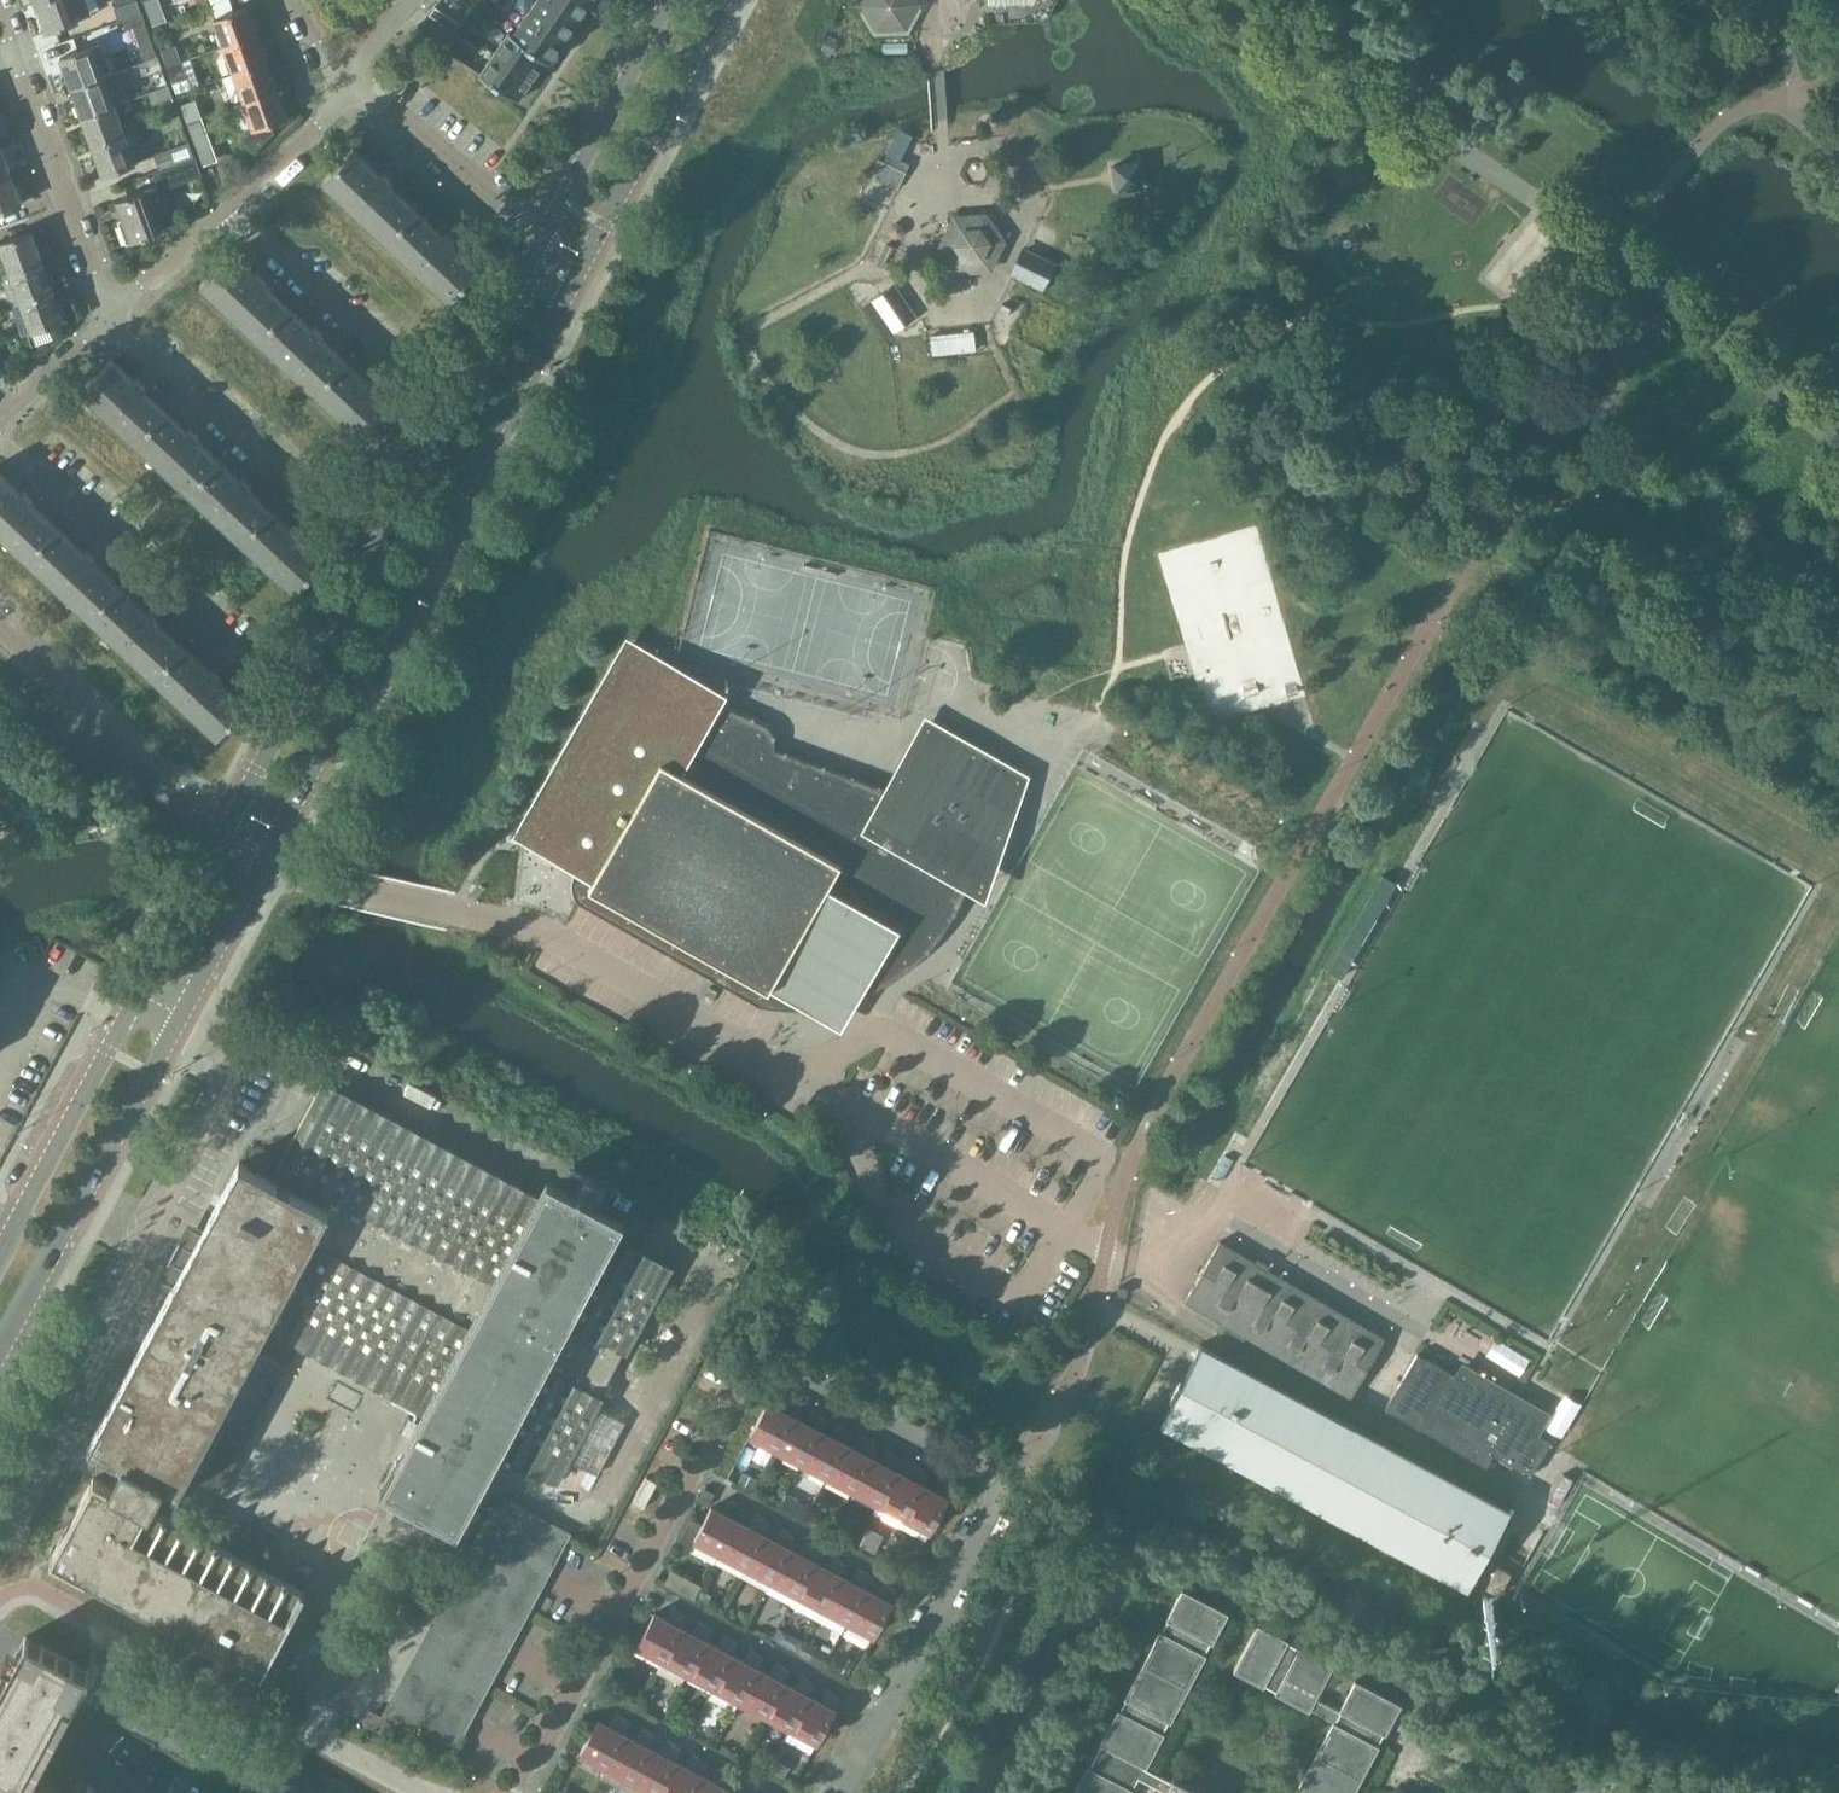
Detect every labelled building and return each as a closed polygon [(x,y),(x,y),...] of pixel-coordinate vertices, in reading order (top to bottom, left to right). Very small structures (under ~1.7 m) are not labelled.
[(35,3),(46,33),(77,21),(91,16),(85,0),(43,0),(35,3)] [(120,6),(124,19),(141,12),(137,0),(120,6)] [(578,21),(548,0),(536,0),(526,15),(564,41),(578,21)] [(578,21),(592,0),(548,0),(578,21)] [(920,3),(918,0),(864,0),(862,5),(877,30),(906,29),(920,3)] [(214,18),(224,46),(257,34),(246,6),(214,18)] [(447,15),(435,6),(430,14),(442,23),(447,15)] [(141,12),(124,19),(129,31),(146,25),(141,12)] [(459,23),(447,15),(442,23),(454,31),(459,23)] [(550,61),(564,41),(526,15),(513,34),(509,31),(508,32),(550,61)] [(550,62),(550,61),(508,32),(494,53),(532,79),(546,60),(550,62)] [(224,46),(234,73),(266,62),(257,34),(224,46)] [(829,36),(823,47),(831,52),(836,43),(835,43),(837,40),(829,36)] [(60,58),(71,88),(112,73),(102,43),(60,58)] [(161,50),(167,67),(182,62),(176,45),(161,50)] [(479,74),(505,92),(518,100),(532,79),(494,53),(480,73),(479,74)] [(139,64),(143,76),(162,69),(158,57),(139,64)] [(167,67),(173,84),(188,78),(182,62),(167,67)] [(234,73),(244,101),(276,89),(266,62),(234,73)] [(71,88),(82,117),(113,106),(127,101),(116,71),(112,73),(71,88)] [(168,85),(148,92),(153,105),(172,98),(168,85)] [(276,89),(244,101),(254,129),(242,138),(253,149),(273,132),(270,123),(286,117),(276,89)] [(181,105),(187,121),(202,116),(196,100),(181,105)] [(82,117),(92,146),(123,135),(113,106),(82,117)] [(178,115),(159,122),(164,135),(183,128),(178,115)] [(202,116),(187,121),(203,166),(218,161),(202,116)] [(123,135),(92,146),(103,175),(134,164),(128,148),(142,143),(138,129),(123,135)] [(189,145),(157,156),(162,170),(194,158),(189,145)] [(10,175),(0,148),(0,178),(10,175)] [(393,183),(383,173),(380,176),(352,150),(323,181),(386,241),(416,210),(390,185),(393,183)] [(200,176),(194,158),(162,170),(153,173),(159,191),(200,176)] [(906,171),(884,161),(876,178),(898,189),(906,171)] [(1135,165),(1118,168),(1121,184),(1138,182),(1135,165)] [(0,178),(0,212),(20,204),(10,175),(0,178)] [(161,231),(145,190),(116,201),(123,219),(119,221),(127,243),(161,231)] [(416,210),(386,241),(449,301),(479,270),(453,245),(456,242),(446,233),(443,236),(416,210)] [(986,215),(955,217),(942,246),(959,271),(991,269),(1004,240),(986,215)] [(31,231),(0,243),(0,271),(40,257),(31,231)] [(1026,249),(1013,275),(1014,276),(1044,290),(1057,263),(1026,249)] [(230,253),(200,284),(257,338),(287,307),(264,285),(266,282),(256,273),(254,275),(230,253)] [(50,274),(47,275),(43,265),(40,257),(0,271),(0,273),(7,290),(12,305),(52,290),(51,287),(54,286),(50,274)] [(52,290),(19,302),(12,305),(23,334),(63,320),(62,316),(65,315),(61,303),(57,304),(52,290)] [(895,296),(878,308),(894,332),(911,320),(895,296)] [(1012,308),(1003,303),(999,312),(1007,316),(1012,308)] [(311,329),(287,307),(257,338),(314,392),(344,361),(320,338),(323,336),(313,327),(311,329)] [(111,360),(81,392),(134,442),(164,410),(143,390),(145,388),(136,379),(133,381),(111,360)] [(344,361),(314,392),(372,447),(401,415),(377,392),(380,390),(370,380),(367,383),(344,361)] [(164,410),(134,442),(187,492),(217,460),(196,440),(198,437),(188,428),(186,430),(164,410)] [(217,460),(187,492),(240,541),(270,510),(248,490),(251,487),(241,478),(239,480),(217,460)] [(27,558),(57,526),(30,502),(33,499),(23,490),(20,492),(0,473),(0,533),(27,558)] [(270,510),(240,541),(294,592),(324,560),(302,540),(304,537),(294,528),(292,530),(270,510)] [(1257,525),(1159,553),(1185,643),(1194,674),(1209,726),(1264,709),(1307,696),(1257,525)] [(57,526),(27,558),(90,617),(120,585),(93,561),(96,558),(86,549),(84,552),(57,526)] [(120,585),(90,617),(153,676),(183,645),(157,620),(159,618),(149,608),(147,611),(120,585)] [(183,645),(153,676),(217,736),(247,705),(220,679),(222,677),(212,668),(210,670),(183,645)] [(723,705),(714,705),(721,693),(718,694),(682,676),(665,672),(648,673),(631,677),(621,683),(613,688),(605,695),(593,710),(576,740),(533,816),(531,825),(533,835),(537,843),(545,850),(556,855),(565,858),(563,860),(578,869),(575,875),(573,881),(573,888),(575,896),(578,900),(582,904),(759,1005),(781,1008),(809,1009),(818,1008),(840,1021),(853,999),(868,993),(886,984),(907,971),(920,959),(934,945),(945,931),(954,917),(962,901),(966,890),(967,883),(964,879),(972,870),(983,876),(994,870),(983,858),(996,845),(1001,847),(1002,845),(999,844),(1010,813),(1010,799),(1008,790),(1005,781),(994,768),(985,759),(970,750),(949,742),(932,738),(921,736),(890,790),(774,749),(775,741),(774,735),(771,730),(766,725),(762,723),(723,705)] [(132,811),(127,799),(117,803),(122,815),(132,811)] [(402,1394),(425,1406),(419,1417),(381,1488),(458,1529),(502,1447),(510,1452),(520,1457),(545,1470),(554,1475),(558,1477),(557,1480),(559,1481),(570,1460),(603,1398),(600,1397),(615,1369),(625,1350),(628,1352),(672,1269),(614,1238),(623,1220),(547,1179),(537,1198),(323,1083),(322,1086),(287,1152),(283,1158),(280,1165),(282,1166),(274,1180),(244,1163),(240,1161),(239,1163),(240,1164),(201,1237),(189,1259),(174,1288),(91,1443),(90,1442),(89,1444),(124,1463),(113,1483),(96,1474),(93,1480),(50,1560),(85,1579),(86,1578),(248,1664),(247,1666),(262,1673),(265,1668),(306,1591),(291,1584),(291,1585),(270,1574),(230,1553),(176,1524),(176,1522),(148,1507),(161,1482),(178,1492),(179,1490),(177,1489),(186,1473),(207,1484),(208,1482),(273,1361),(274,1360),(253,1348),(266,1323),(280,1330),(279,1331),(280,1332),(281,1329),(302,1341),(310,1345),(335,1358),(343,1362),(369,1376),(377,1381),(402,1394)] [(1271,1265),(1258,1257),(1256,1261),(1221,1240),(1185,1298),(1220,1319),(1215,1327),(1240,1342),(1245,1335),(1349,1398),(1385,1340),(1269,1269),(1271,1265)] [(1120,1287),(1118,1295),(1119,1295),(1126,1296),(1126,1295),(1127,1289),(1120,1287)] [(1158,1418),(1362,1530),(1353,1547),(1458,1604),(1509,1509),(1201,1344),(1158,1418)] [(1461,1367),(1458,1372),(1455,1376),(1417,1354),(1385,1408),(1486,1467),(1493,1454),(1531,1476),(1550,1442),(1538,1435),(1548,1417),(1461,1367)] [(777,1447),(794,1416),(800,1405),(788,1395),(780,1409),(768,1402),(751,1433),(777,1447)] [(794,1416),(777,1447),(803,1461),(819,1430),(825,1418),(813,1408),(806,1422),(794,1416)] [(803,1461),(828,1475),(845,1443),(851,1432),(839,1422),(831,1436),(819,1430),(803,1461)] [(828,1475),(854,1488),(871,1457),(877,1446),(865,1436),(857,1450),(845,1443),(828,1475)] [(854,1488),(879,1502),(896,1471),(902,1460),(890,1449),(883,1463),(871,1457),(854,1488)] [(879,1502),(905,1516),(922,1484),(928,1473),(916,1463),(908,1477),(896,1471),(879,1502)] [(643,1508),(657,1483),(646,1477),(633,1502),(643,1508)] [(905,1516),(899,1526),(926,1540),(948,1498),(953,1487),(941,1477),(934,1491),(922,1484),(905,1516)] [(487,1526),(556,1563),(570,1538),(572,1534),(502,1497),(487,1526)] [(696,1539),(721,1552),(738,1520),(744,1509),(732,1499),(724,1513),(712,1506),(703,1523),(691,1517),(677,1544),(689,1551),(696,1539)] [(738,1520),(721,1552),(747,1566),(764,1534),(769,1523),(757,1513),(750,1527),(738,1520)] [(772,1579),(789,1548),(795,1537),(783,1526),(775,1540),(764,1534),(747,1566),(772,1579)] [(798,1593),(815,1561),(821,1550),(808,1540),(801,1554),(789,1548),(772,1579),(798,1593)] [(815,1561),(798,1593),(823,1607),(840,1575),(846,1564),(834,1554),(826,1568),(815,1561)] [(852,1581),(840,1575),(823,1607),(849,1620),(866,1589),(872,1577),(859,1567),(852,1581)] [(1487,1588),(1499,1595),(1511,1573),(1498,1567),(1487,1588)] [(898,1592),(886,1581),(878,1595),(866,1589),(849,1620),(875,1634),(898,1592)] [(1182,1589),(1074,1792),(1133,1792),(1140,1779),(1166,1792),(1201,1792),(1173,1778),(1171,1782),(1146,1769),(1228,1613),(1182,1589)] [(668,1620),(655,1613),(638,1644),(664,1659),(681,1627),(688,1616),(675,1605),(668,1620)] [(681,1627),(664,1659),(690,1672),(707,1641),(713,1629),(701,1619),(693,1633),(681,1627)] [(707,1641),(690,1672),(715,1686),(732,1654),(732,1655),(739,1643),(726,1633),(719,1647),(707,1641)] [(22,1777),(63,1701),(72,1705),(90,1670),(26,1636),(0,1685),(0,1792),(48,1792),(22,1777)] [(732,1655),(732,1654),(715,1686),(741,1700),(758,1668),(764,1657),(752,1647),(744,1661),(732,1655)] [(758,1668),(741,1700),(766,1713),(783,1682),(784,1682),(790,1671),(777,1660),(770,1675),(758,1668)] [(784,1682),(783,1682),(766,1713),(792,1727),(809,1695),(809,1696),(815,1684),(803,1674),(795,1688),(784,1682)] [(1401,1705),(1355,1681),(1295,1792),(1354,1792),(1401,1705)] [(841,1698),(828,1688),(821,1702),(809,1696),(809,1695),(792,1727),(818,1741),(835,1709),(841,1698)] [(384,1718),(372,1711),(368,1719),(367,1721),(379,1727),(384,1719),(384,1718)] [(630,1723),(618,1712),(610,1727),(598,1720),(581,1751),(607,1765),(624,1734),(630,1723)] [(627,1790),(633,1779),(650,1747),(650,1748),(656,1736),(644,1726),(636,1740),(624,1734),(607,1765),(601,1776),(627,1790)] [(658,1792),(675,1761),(681,1750),(669,1740),(662,1754),(650,1748),(650,1747),(633,1779),(627,1790),(633,1792),(658,1792)] [(695,1753),(687,1768),(675,1761),(658,1792),(659,1792),(691,1792),(701,1775),(707,1764),(695,1753)] [(701,1775),(691,1792),(724,1792),(726,1788),(726,1789),(732,1777),(720,1767),(713,1781),(701,1775)] [(758,1791),(746,1781),(739,1792),(757,1792),(758,1791)]
